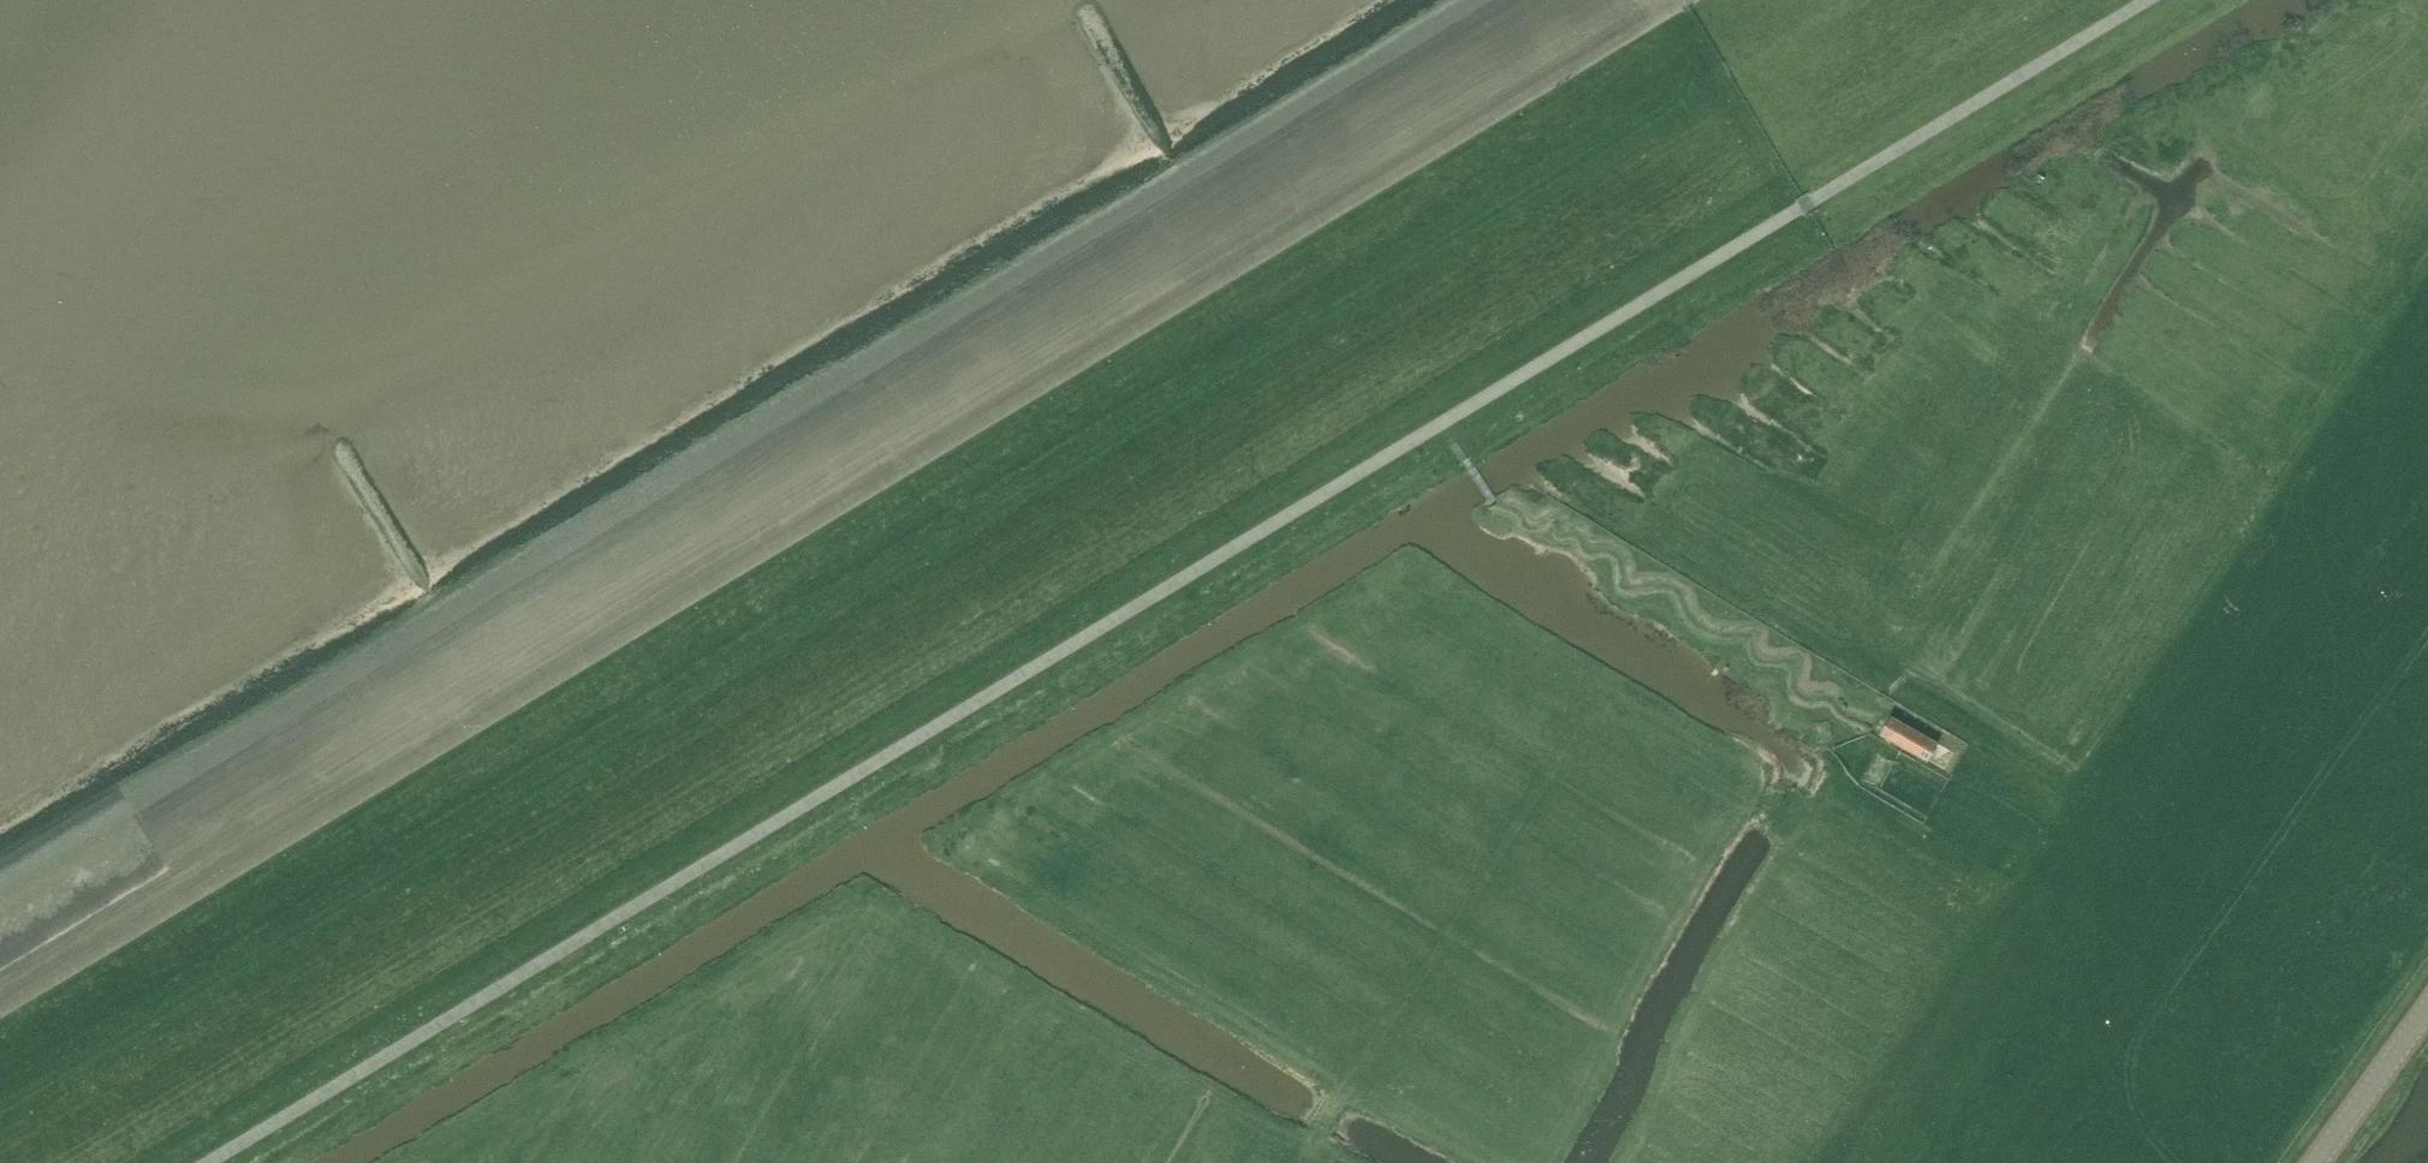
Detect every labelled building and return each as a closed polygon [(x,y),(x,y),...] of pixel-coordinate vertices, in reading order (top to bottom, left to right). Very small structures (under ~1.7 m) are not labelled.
[(1955,751),(1891,714),(1879,734),(1944,771),(1955,751)]
